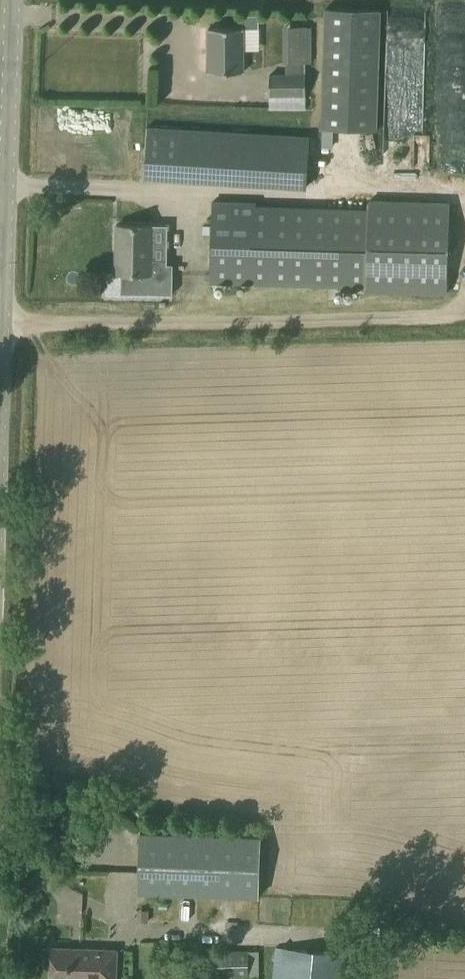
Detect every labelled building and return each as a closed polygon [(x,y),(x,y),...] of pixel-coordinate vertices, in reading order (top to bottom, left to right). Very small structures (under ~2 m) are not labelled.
[(375,129),(379,9),(325,8),(321,127),(375,129)] [(258,15),(242,15),(242,27),(243,27),(258,27),(258,15)] [(282,25),(283,62),(311,62),(311,25),(282,25)] [(242,27),(208,27),(208,71),(243,71),(243,50),(258,50),(258,27),(243,27),(242,27)] [(305,94),(305,74),(269,74),(269,94),(305,94)] [(146,126),(144,176),(306,186),(309,136),(146,126)] [(447,291),(449,203),(367,201),(367,209),(254,206),(254,202),(212,201),(210,258),(210,278),(365,283),(365,289),(447,291)] [(116,224),(116,272),(121,272),(120,293),(172,293),(172,263),(167,263),(167,259),(152,259),(153,225),(116,224)] [(138,892),(258,896),(260,836),(140,832),(138,892)] [(51,978),(117,978),(118,949),(52,947),(51,978)] [(346,955),(277,947),(273,978),(343,978),(346,955)] [(204,976),(259,976),(259,951),(204,951),(204,976)]
